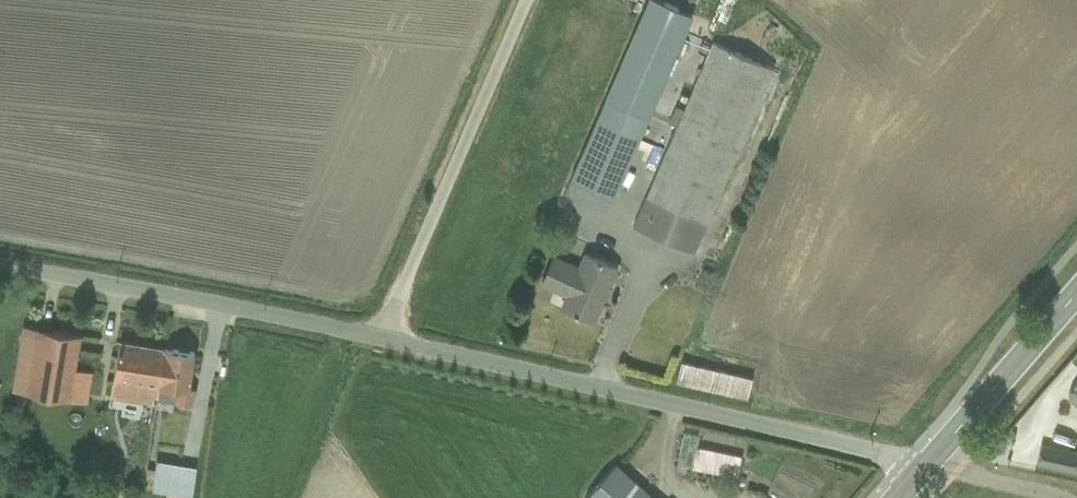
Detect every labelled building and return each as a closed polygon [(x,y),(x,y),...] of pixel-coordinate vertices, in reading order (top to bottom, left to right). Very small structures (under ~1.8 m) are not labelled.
[(561,189),(606,208),(694,2),(689,0),(642,0),(561,189)] [(718,37),(637,217),(693,242),(774,62),(718,37)] [(556,306),(593,319),(615,261),(579,247),(575,259),(548,249),(536,281),(562,291),(556,306)] [(24,314),(16,380),(75,387),(83,321),(24,314)] [(148,392),(154,342),(113,338),(108,388),(148,392)] [(148,392),(191,397),(196,347),(154,342),(148,392)] [(664,377),(734,395),(740,372),(670,354),(664,377)] [(1066,389),(1076,398),(1076,376),(1066,389)] [(1065,464),(1068,449),(1025,440),(1022,454),(1065,464)] [(586,489),(597,497),(673,497),(617,452),(586,489)] [(168,465),(165,483),(177,485),(180,467),(168,465)]
